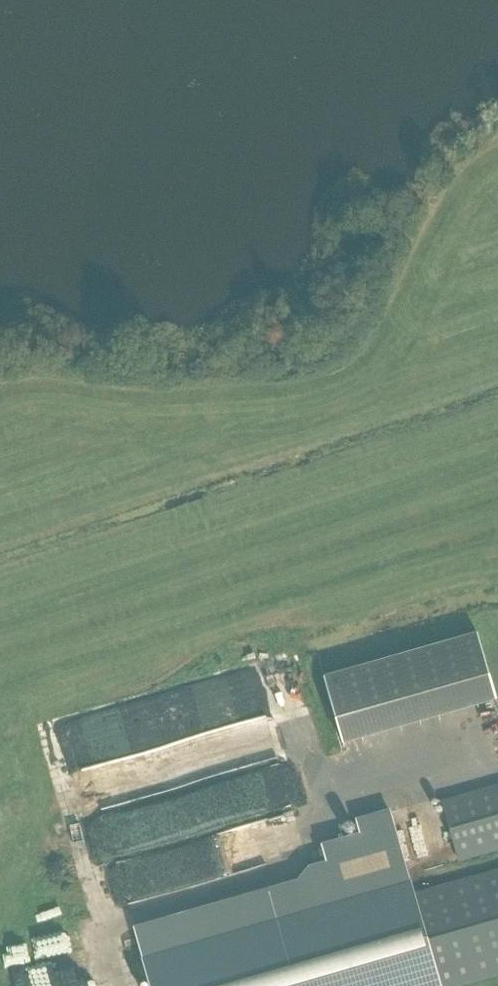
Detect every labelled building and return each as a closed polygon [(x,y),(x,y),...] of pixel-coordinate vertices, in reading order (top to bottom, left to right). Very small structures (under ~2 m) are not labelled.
[(477,629),(322,673),(341,740),(496,696),(477,629)] [(442,802),(459,862),(497,851),(497,786),(442,802)] [(414,896),(389,809),(343,823),(348,840),(306,852),(310,868),(282,876),(286,891),(135,935),(149,985),(461,985),(497,975),(497,872),(414,896)]
